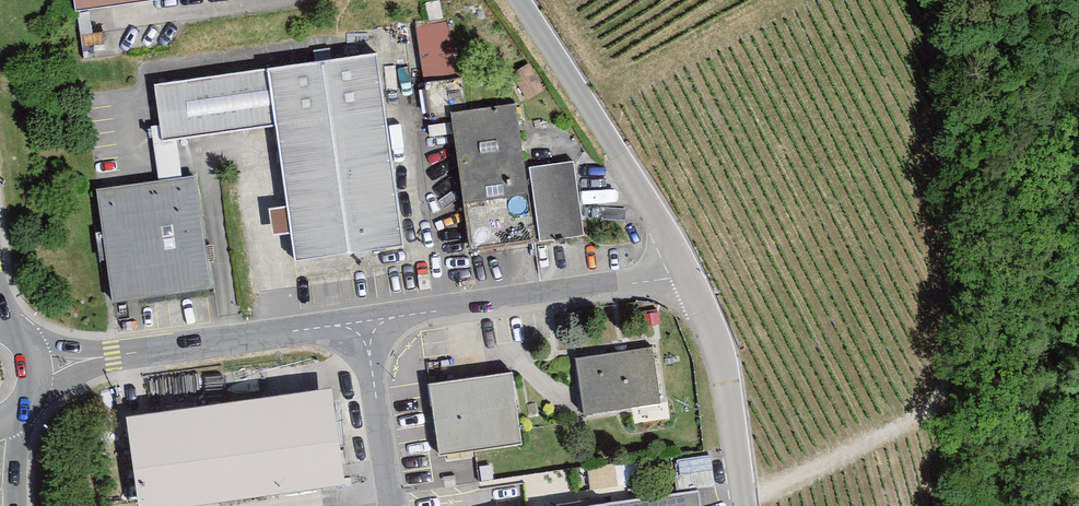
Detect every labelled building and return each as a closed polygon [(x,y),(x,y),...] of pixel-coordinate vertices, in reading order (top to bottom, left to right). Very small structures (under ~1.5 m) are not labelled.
[(72,14),(165,0),(70,0),(72,14)] [(458,11),(408,18),(423,120),(443,117),(461,241),(535,230),(537,241),(585,234),(575,164),(521,172),(511,102),(472,108),(458,11)] [(378,52),(152,80),(159,138),(274,123),(291,258),(402,244),(378,52)] [(197,172),(97,187),(114,304),(214,289),(197,172)] [(656,350),(575,363),(582,413),(663,401),(656,350)] [(512,376),(426,387),(436,456),(521,444),(512,376)] [(121,416),(134,505),(202,505),(345,485),(331,386),(121,416)] [(621,505),(698,505),(696,495),(621,505)]
